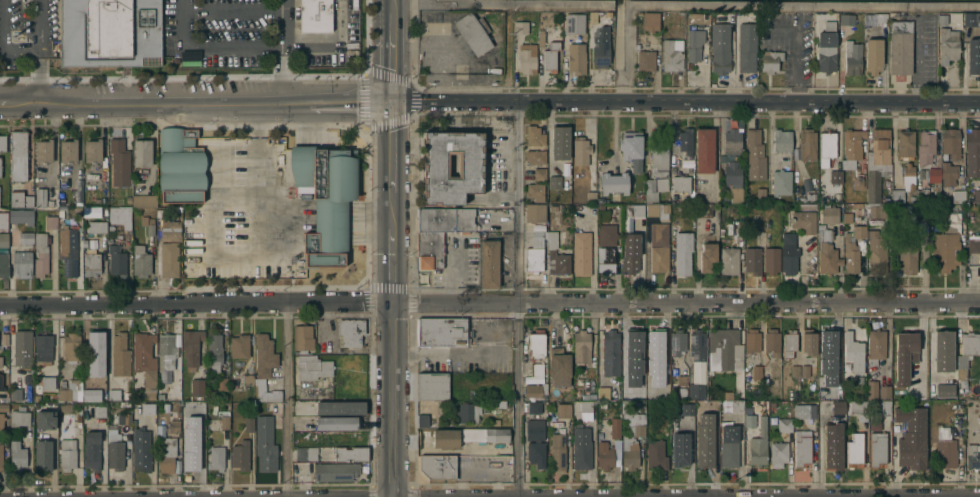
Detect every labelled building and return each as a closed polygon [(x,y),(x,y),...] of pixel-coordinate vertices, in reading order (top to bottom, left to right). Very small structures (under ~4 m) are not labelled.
[(60,65),(60,0),(160,0),(160,65),(60,65)] [(300,31),(300,0),(331,0),(331,31),(300,31)] [(453,21),(470,10),(476,19),(480,16),(490,30),(487,31),(491,38),(489,39),(493,45),(476,56),(453,21)] [(643,12),(659,12),(658,29),(654,29),(653,32),(647,32),(647,29),(642,29),(643,12)] [(886,12),(886,24),(873,24),(874,12),(886,12)] [(976,25),(962,25),(962,12),(976,12),(976,25)] [(700,61),(687,60),(687,13),(709,13),(709,30),(704,30),(704,44),(701,43),(700,61)] [(853,25),(839,24),(839,13),(854,14),(853,25)] [(579,28),(564,28),(564,14),(579,15),(579,28)] [(936,15),(946,15),(946,25),(936,25),(936,15)] [(527,33),(513,33),(513,20),(521,21),(521,16),(527,16),(527,21),(527,33)] [(818,31),(824,31),(824,20),(835,20),(834,31),(836,31),(836,71),(829,71),(829,73),(824,73),(824,70),(817,70),(818,31)] [(911,73),(888,73),(889,32),(890,32),(890,20),(911,20),(911,73)] [(711,23),(729,23),(729,50),(730,50),(730,71),(724,71),(724,74),(716,74),(716,71),(712,71),(712,51),(711,51),(711,23)] [(738,23),(756,23),(756,51),(755,51),(755,71),(738,71),(738,23)] [(610,63),(607,63),(607,67),(595,67),(595,63),(593,63),(593,45),(593,43),(592,43),(592,33),(596,29),(597,29),(600,27),(608,27),(608,42),(609,42),(608,47),(610,47),(610,63)] [(946,66),(938,66),(938,60),(939,45),(942,45),(942,39),(939,39),(939,27),(948,27),(948,30),(957,30),(957,38),(958,38),(958,59),(947,59),(946,66)] [(881,70),(877,70),(877,75),(871,75),(871,71),(865,71),(865,38),(881,38),(881,70)] [(967,38),(979,38),(979,73),(967,73),(967,38)] [(662,39),(676,39),(676,43),(679,43),(679,49),(683,49),(683,69),(677,69),(677,70),(662,70),(662,39)] [(861,73),(845,73),(845,39),(852,39),(852,43),(861,43),(861,73)] [(543,49),(549,49),(549,41),(559,41),(559,49),(556,49),(556,72),(549,72),(549,69),(543,69),(543,49)] [(518,53),(519,53),(519,43),(536,43),(536,73),(522,73),(522,70),(518,70),(518,53)] [(568,43),(584,43),(584,51),(585,51),(585,74),(574,74),(574,70),(568,70),(568,43)] [(783,51),(783,60),(777,60),(777,70),(773,70),(773,73),(765,73),(765,70),(761,70),(761,49),(770,50),(770,51),(783,51)] [(637,50),(655,50),(654,71),(637,71),(637,50)] [(526,124),(535,124),(535,126),(540,126),(540,133),(545,133),(545,145),(526,145),(526,124)] [(551,127),(552,127),(552,125),(556,125),(556,127),(559,127),(559,125),(563,125),(563,127),(568,127),(568,161),(551,161),(551,127)] [(159,126),(199,126),(200,139),(194,139),(194,144),(204,144),(204,153),(205,157),(205,161),(205,165),(204,168),(204,174),(205,178),(206,181),(205,184),(204,189),(204,204),(159,204),(159,185),(158,181),(159,176),(159,165),(158,161),(159,156),(159,126)] [(692,159),(685,159),(685,150),(679,150),(679,131),(683,131),(683,127),(692,127),(692,159)] [(696,128),(714,128),(714,172),(696,172),(696,128)] [(740,154),(725,154),(726,149),(724,149),(724,131),(728,131),(728,128),(737,128),(737,131),(741,131),(740,154)] [(765,178),(747,178),(747,147),(745,147),(745,128),(760,128),(760,143),(763,143),(763,155),(765,155),(765,178)] [(791,151),(773,151),(773,128),(780,128),(780,130),(791,130),(791,151)] [(815,159),(799,159),(799,131),(802,131),(802,128),(812,128),(812,131),(816,131),(815,159)] [(889,163),(891,163),(891,175),(880,175),(880,202),(867,202),(867,150),(872,150),(872,128),(890,128),(889,163)] [(914,155),(897,155),(897,130),(903,130),(903,128),(908,128),(908,130),(914,130),(914,155)] [(959,158),(950,158),(950,153),(942,153),(942,131),(943,131),(943,128),(959,128),(959,132),(960,132),(959,158)] [(971,128),(979,128),(979,131),(979,176),(966,176),(966,150),(965,150),(965,132),(971,132),(971,128)] [(924,164),(921,165),(918,166),(918,145),(919,145),(919,130),(921,130),(921,129),(935,129),(935,153),(931,153),(931,163),(926,163),(924,164)] [(11,130),(27,130),(27,131),(28,131),(28,134),(27,134),(27,148),(28,148),(28,151),(27,151),(27,155),(28,155),(28,158),(27,158),(27,173),(28,173),(28,176),(27,176),(27,180),(11,180),(11,130)] [(423,204),(423,196),(421,196),(421,189),(423,189),(423,183),(421,183),(421,176),(423,176),(423,170),(421,170),(421,164),(423,164),(423,157),(421,157),(421,151),(423,151),(423,144),(421,144),(421,138),(423,138),(424,130),(430,130),(430,135),(434,135),(434,130),(445,130),(445,134),(460,135),(460,130),(472,130),(472,136),(476,136),(476,130),(483,130),(483,131),(483,132),(484,132),(484,139),(483,139),(483,144),(484,144),(484,151),(483,151),(483,157),(484,157),(484,164),(482,164),(482,170),(484,170),(484,177),(482,177),(482,184),(484,184),(484,192),(464,192),(464,205),(423,204)] [(866,130),(866,138),(860,138),(860,144),(861,144),(861,159),(855,159),(855,168),(842,168),(842,159),(845,159),(845,154),(843,154),(843,130),(866,130)] [(622,131),(642,131),(641,172),(632,172),(632,157),(630,157),(630,159),(621,159),(622,150),(619,148),(619,143),(622,140),(622,131)] [(836,157),(828,157),(828,167),(820,167),(820,132),(836,132),(836,157)] [(573,136),(584,136),(584,139),(588,139),(588,144),(591,144),(591,152),(588,152),(588,165),(573,165),(573,136)] [(112,151),(109,151),(109,137),(124,137),(124,149),(130,149),(130,185),(126,185),(126,190),(120,190),(120,185),(112,185),(112,151)] [(35,140),(48,140),(48,138),(52,138),(52,161),(36,162),(35,140)] [(76,161),(60,161),(60,140),(72,140),(72,138),(77,138),(76,161)] [(85,140),(96,140),(97,138),(101,138),(101,161),(85,161),(85,140)] [(133,139),(151,139),(151,166),(133,166),(133,139)] [(651,143),(668,143),(668,169),(667,169),(667,176),(651,176),(651,143)] [(352,156),(356,158),(356,197),(354,198),(350,199),(347,200),(347,252),(344,252),(344,266),(303,266),(303,232),(315,232),(315,197),(313,197),(313,187),(288,187),(288,148),(325,148),(325,149),(347,149),(347,155),(352,156)] [(545,163),(527,163),(527,158),(526,158),(526,150),(536,150),(536,148),(539,148),(539,150),(545,150),(545,163)] [(741,186),(732,186),(732,184),(724,184),(724,164),(727,164),(727,160),(741,160),(741,186)] [(958,165),(958,175),(956,175),(956,178),(955,178),(955,185),(942,185),(942,178),(941,178),(941,161),(949,161),(949,164),(958,165)] [(914,190),(904,190),(904,184),(903,184),(903,166),(905,166),(905,162),(910,162),(910,165),(914,165),(914,190)] [(545,179),(534,179),(534,167),(545,167),(545,179)] [(940,190),(933,190),(933,181),(928,181),(927,168),(940,167),(940,190)] [(790,194),(772,194),(772,170),(778,170),(778,168),(782,168),(782,170),(791,170),(790,194)] [(853,189),(852,176),(854,176),(854,169),(865,169),(865,189),(853,189)] [(926,178),(918,178),(918,169),(926,169),(926,178)] [(842,183),(829,183),(829,170),(842,170),(842,183)] [(606,191),(606,194),(601,194),(601,174),(602,174),(602,172),(608,172),(608,174),(620,174),(620,171),(627,171),(627,174),(628,174),(628,194),(622,194),(622,191),(606,191)] [(902,184),(892,184),(892,174),(902,174),(902,184)] [(678,177),(678,175),(682,175),(682,177),(689,177),(689,195),(686,195),(686,191),(672,190),(672,177),(678,177)] [(548,177),(560,177),(560,190),(548,190),(548,186),(548,177)] [(656,178),(667,177),(668,189),(657,190),(656,178)] [(657,202),(646,202),(646,178),(655,178),(655,191),(657,191),(657,202)] [(544,201),(534,201),(534,197),(525,197),(525,190),(527,190),(527,183),(533,183),(533,181),(537,181),(537,183),(544,183),(544,201)] [(742,201),(730,201),(730,187),(742,187),(742,201)] [(765,197),(756,197),(756,187),(765,187),(765,197)] [(35,188),(46,188),(46,191),(56,191),(56,206),(46,206),(46,207),(35,207),(35,188)] [(916,189),(922,189),(922,188),(928,188),(929,198),(931,198),(931,202),(917,202),(916,189)] [(11,189),(23,189),(23,195),(32,195),(32,206),(11,206),(11,189)] [(904,189),(904,203),(892,203),(892,189),(904,189)] [(953,203),(953,190),(965,190),(965,203),(953,203)] [(972,190),(972,203),(979,203),(979,190),(972,190)] [(596,203),(586,203),(586,191),(596,191),(596,203)] [(798,202),(798,196),(806,196),(806,193),(817,193),(816,202),(798,202)] [(156,194),(156,206),(132,206),(132,194),(156,194)] [(525,204),(545,204),(545,221),(544,221),(544,223),(542,223),(542,224),(539,224),(539,221),(525,221),(525,204)] [(644,215),(633,215),(632,204),(644,204),(644,215)] [(646,204),(658,204),(658,215),(646,215),(646,204)] [(712,204),(712,216),(695,216),(695,204),(712,204)] [(891,217),(867,217),(867,205),(879,205),(879,204),(891,204),(891,217)] [(917,204),(917,210),(928,210),(928,221),(906,221),(906,219),(898,218),(898,210),(900,210),(900,204),(917,204)] [(118,208),(118,205),(131,205),(131,208),(131,229),(124,229),(124,222),(109,222),(109,208),(118,208)] [(832,222),(832,224),(828,224),(828,222),(821,222),(821,206),(831,206),(831,205),(834,205),(834,206),(838,206),(838,222),(832,222)] [(16,222),(16,223),(13,223),(13,222),(9,221),(9,209),(33,209),(33,225),(25,225),(26,222),(16,222)] [(474,209),(474,216),(473,216),(473,222),(474,222),(474,231),(468,231),(468,233),(460,233),(460,231),(442,231),(442,267),(432,267),(432,268),(418,268),(418,209),(474,209)] [(815,211),(815,233),(803,233),(803,227),(792,227),(792,211),(815,211)] [(958,213),(947,214),(948,228),(958,227),(958,213)] [(57,228),(45,228),(45,215),(57,215),(57,228)] [(140,215),(147,216),(147,217),(154,217),(154,223),(154,234),(147,234),(147,225),(140,224),(140,215)] [(95,232),(95,234),(92,234),(92,232),(87,232),(88,221),(90,221),(90,218),(92,218),(92,217),(100,217),(100,221),(106,221),(106,232),(95,232)] [(167,220),(180,220),(180,240),(177,240),(177,241),(178,241),(178,277),(160,276),(161,223),(166,223),(167,220)] [(651,222),(668,222),(668,245),(651,245),(651,222)] [(598,224),(615,224),(616,245),(613,245),(613,247),(615,247),(615,270),(609,270),(609,274),(604,274),(604,271),(597,271),(597,247),(607,247),(607,245),(598,245),(598,224)] [(819,241),(818,241),(818,224),(824,224),(824,229),(830,229),(830,242),(832,242),(832,248),(837,248),(837,258),(842,258),(842,264),(837,264),(837,272),(830,272),(830,274),(827,274),(827,272),(819,272),(819,241)] [(845,250),(844,250),(844,232),(853,232),(853,225),(866,225),(866,237),(854,237),(854,249),(859,249),(859,273),(845,273),(845,250)] [(76,276),(63,276),(63,258),(59,258),(59,251),(60,251),(60,228),(77,228),(76,276)] [(886,273),(868,273),(868,229),(878,229),(878,234),(880,234),(880,237),(885,237),(885,247),(886,247),(886,273)] [(526,247),(532,247),(531,236),(533,236),(533,230),(543,230),(543,270),(537,270),(537,274),(531,274),(531,270),(526,270),(526,247)] [(548,248),(547,248),(547,231),(557,230),(557,248),(555,248),(555,254),(559,254),(559,253),(562,253),(562,254),(570,253),(570,273),(549,273),(548,248)] [(33,231),(33,243),(19,243),(19,232),(33,231)] [(573,231),(591,231),(590,275),(573,275),(573,231)] [(8,246),(0,246),(0,232),(8,232),(8,246)] [(34,258),(37,258),(37,247),(34,247),(34,232),(46,232),(46,244),(48,244),(48,273),(44,273),(44,276),(35,276),(35,273),(34,273),(34,258)] [(675,232),(692,232),(692,251),(690,251),(691,274),(675,275),(675,232)] [(782,232),(795,232),(795,247),(799,247),(799,256),(797,256),(797,271),(794,271),(794,274),(784,274),(784,271),(781,271),(782,232)] [(640,256),(639,256),(639,270),(634,270),(634,273),(627,273),(627,271),(622,271),(622,256),(623,256),(623,233),(640,233),(640,256)] [(958,233),(958,241),(960,241),(959,264),(954,264),(954,268),(949,268),(949,272),(939,272),(939,268),(934,268),(934,258),(932,258),(932,242),(934,242),(934,233),(958,233)] [(979,253),(968,253),(967,239),(979,238),(979,252),(979,253)] [(899,253),(897,253),(897,239),(905,239),(905,241),(916,241),(916,273),(903,273),(903,269),(899,269),(899,253)] [(480,240),(498,240),(498,287),(480,287),(480,240)] [(716,261),(711,261),(711,272),(700,272),(700,251),(702,251),(702,242),(716,242),(716,261)] [(126,273),(110,274),(110,254),(108,254),(108,244),(120,244),(120,252),(126,251),(126,273)] [(133,244),(144,244),(144,251),(145,251),(145,253),(151,253),(151,274),(147,273),(147,277),(137,277),(137,274),(133,274),(133,244)] [(17,275),(14,275),(12,273),(12,251),(23,251),(23,245),(31,245),(31,251),(32,251),(31,275),(26,275),(26,273),(23,273),(23,274),(19,274),(19,273),(17,275)] [(650,246),(668,246),(668,271),(650,271),(650,246)] [(84,252),(85,252),(85,247),(95,248),(95,253),(100,253),(100,272),(96,272),(96,276),(93,276),(93,275),(84,275),(84,252)] [(738,274),(721,274),(721,247),(738,247),(738,274)] [(745,247),(761,247),(761,274),(752,274),(752,271),(744,271),(745,247)] [(764,247),(779,247),(779,271),(776,271),(776,275),(767,274),(767,271),(764,271),(764,247)] [(1,276),(0,276),(0,252),(7,252),(7,265),(8,265),(8,278),(1,278),(1,276)] [(417,345),(417,344),(416,344),(416,318),(417,318),(417,317),(466,317),(466,329),(470,329),(470,335),(467,335),(467,337),(469,337),(469,345),(418,345),(417,345)] [(364,334),(361,334),(361,346),(341,346),(341,333),(338,333),(338,319),(364,318),(364,325),(364,334)] [(293,324),(312,324),(312,337),(314,337),(314,349),(307,349),(307,353),(298,353),(298,349),(293,349),(293,324)] [(534,332),(534,328),(543,328),(543,332),(545,332),(545,355),(544,355),(544,356),(531,356),(531,353),(528,353),(528,344),(527,343),(527,340),(528,339),(528,332),(534,332)] [(625,332),(625,328),(639,328),(639,332),(640,332),(640,334),(641,334),(641,338),(640,338),(640,348),(644,348),(644,355),(640,355),(640,363),(639,363),(639,368),(629,368),(629,375),(628,375),(628,378),(622,378),(622,375),(621,375),(621,363),(626,363),(626,356),(625,356),(625,332)] [(649,348),(651,348),(651,329),(669,328),(669,337),(664,337),(664,350),(663,350),(663,354),(661,354),(661,367),(649,367),(649,348)] [(670,332),(674,332),(674,328),(682,328),(682,332),(686,332),(686,350),(683,350),(683,353),(680,353),(680,355),(670,355),(670,332)] [(705,398),(689,398),(689,383),(692,383),(692,350),(690,350),(690,332),(693,332),(693,328),(701,328),(701,332),(705,332),(705,398)] [(733,369),(718,369),(718,350),(717,350),(717,348),(716,348),(716,352),(709,352),(708,331),(715,331),(715,328),(739,328),(739,344),(742,344),(742,369),(733,369)] [(744,331),(747,331),(747,328),(757,328),(757,332),(760,332),(760,351),(750,351),(750,352),(745,352),(745,351),(744,351),(744,331)] [(764,331),(767,332),(767,328),(777,328),(777,332),(780,332),(780,351),(779,351),(779,353),(774,353),(774,351),(764,351),(764,331)] [(801,332),(803,332),(803,328),(812,328),(812,332),(816,332),(816,355),(805,355),(805,350),(801,350),(801,332)] [(868,330),(875,330),(875,328),(878,328),(878,330),(885,330),(885,358),(877,358),(877,364),(868,364),(868,330)] [(573,332),(578,332),(578,329),(585,329),(585,332),(590,332),(590,363),(573,363),(573,332)] [(603,364),(602,364),(602,361),(603,361),(603,332),(607,332),(607,329),(615,329),(615,332),(619,332),(619,375),(603,375),(603,364)] [(783,333),(788,333),(788,329),(795,329),(795,332),(797,332),(797,350),(792,350),(792,357),(783,357),(783,333)] [(819,333),(823,333),(823,329),(832,329),(832,332),(836,332),(836,355),(830,355),(830,353),(825,353),(825,351),(820,351),(819,333)] [(845,343),(844,343),(844,329),(852,329),(852,340),(857,340),(857,341),(864,342),(863,373),(852,373),(852,359),(845,359),(845,343)] [(14,330),(31,330),(32,365),(14,365),(14,330)] [(204,330),(204,339),(198,340),(198,366),(195,366),(196,371),(186,371),(186,366),(185,357),(184,357),(184,349),(182,349),(182,330),(204,330)] [(207,349),(208,349),(207,333),(209,333),(209,331),(219,330),(219,333),(221,333),(221,350),(222,350),(222,364),(219,364),(220,372),(207,372),(207,349)] [(112,334),(116,334),(116,331),(126,331),(126,349),(130,349),(130,375),(112,375),(112,334)] [(134,332),(136,332),(136,331),(138,331),(138,332),(146,332),(146,333),(156,333),(156,342),(151,342),(151,356),(146,356),(146,365),(139,365),(139,370),(133,370),(134,332)] [(952,372),(934,372),(934,331),(953,331),(952,365),(952,372)] [(63,334),(67,334),(67,332),(76,332),(76,334),(80,334),(80,355),(80,360),(64,360),(64,355),(63,355),(63,334)] [(158,354),(158,333),(173,333),(173,332),(180,332),(180,346),(178,346),(178,354),(176,354),(176,364),(174,364),(174,370),(158,370),(158,354)] [(256,332),(266,332),(266,333),(267,333),(267,338),(272,338),(272,352),(278,352),(278,362),(278,366),(270,366),(270,377),(256,377),(256,332)] [(972,333),(979,333),(979,354),(967,354),(967,368),(966,368),(966,379),(956,379),(956,368),(956,360),(960,360),(960,358),(956,358),(956,355),(961,355),(961,333),(966,333),(966,332),(972,332),(972,333)] [(94,335),(94,333),(99,333),(99,334),(105,334),(105,350),(88,350),(88,335),(94,335)] [(249,356),(230,357),(230,336),(238,336),(238,333),(249,333),(249,356)] [(895,333),(917,333),(917,363),(908,363),(908,387),(895,387),(895,333)] [(52,334),(52,345),(52,360),(35,360),(35,345),(34,345),(34,334),(52,334)] [(549,346),(563,346),(563,353),(570,353),(570,376),(569,376),(569,386),(550,386),(549,346)] [(297,355),(316,355),(316,358),(320,358),(320,360),(332,359),(332,365),(334,365),(334,368),(332,368),(333,375),(317,375),(317,379),(298,380),(297,355)] [(531,363),(543,362),(543,375),(531,375),(531,363)] [(800,364),(809,364),(809,376),(800,376),(800,364)] [(752,365),(761,365),(761,379),(761,383),(753,383),(753,379),(752,379),(752,365)] [(762,365),(771,365),(771,379),(763,379),(762,365)] [(790,365),(800,365),(799,376),(790,376),(790,365)] [(842,365),(842,378),(827,378),(827,365),(842,365)] [(156,387),(155,387),(155,399),(148,399),(148,398),(144,398),(144,393),(148,393),(148,389),(144,389),(144,375),(142,375),(142,372),(144,372),(144,369),(156,369),(156,387)] [(253,373),(254,384),(242,385),(242,374),(253,373)] [(448,373),(448,399),(418,399),(418,373),(448,373)] [(687,376),(687,385),(677,385),(677,376),(687,376)] [(41,377),(54,377),(54,389),(41,389),(41,377)] [(228,390),(215,390),(215,377),(227,377),(228,390)] [(58,386),(67,386),(67,378),(82,378),(82,399),(70,399),(70,400),(58,400),(58,386)] [(191,378),(204,378),(204,395),(198,395),(198,397),(195,397),(195,395),(191,395),(191,378)] [(534,378),(542,378),(542,386),(547,386),(547,398),(538,398),(538,396),(525,396),(525,384),(534,384),(534,378)] [(867,380),(877,380),(877,399),(867,399),(867,380)] [(84,381),(92,381),(92,399),(85,399),(84,381)] [(654,396),(654,381),(669,381),(669,396),(654,396)] [(257,400),(257,383),(265,383),(265,391),(271,391),(271,389),(282,389),(282,400),(257,400)] [(879,385),(890,385),(890,397),(879,397),(879,385)] [(954,385),(954,396),(935,396),(935,385),(954,385)] [(597,399),(597,386),(609,386),(609,399),(597,399)] [(679,387),(679,397),(672,398),(671,387),(679,387)] [(10,388),(21,389),(20,401),(10,400),(10,388)] [(120,389),(120,399),(107,399),(108,389),(120,389)] [(99,390),(81,390),(81,402),(99,402),(99,390)] [(621,400),(621,399),(636,399),(636,400),(636,413),(645,413),(645,436),(635,436),(635,440),(637,440),(637,442),(639,452),(639,466),(634,466),(634,470),(627,469),(627,466),(622,466),(622,448),(621,448),(622,435),(626,435),(627,417),(622,417),(621,400)] [(528,413),(528,400),(541,400),(541,413),(528,413)] [(744,411),(732,411),(731,400),(743,400),(744,411)] [(833,406),(833,414),(818,414),(819,400),(841,401),(841,407),(833,406)] [(867,400),(867,412),(850,413),(850,400),(867,400)] [(316,414),(316,401),(365,401),(365,411),(367,411),(367,413),(316,414)] [(504,409),(504,401),(490,401),(490,408),(504,409)] [(592,401),(592,411),(580,411),(580,401),(592,401)] [(597,407),(600,407),(600,401),(606,401),(606,408),(603,408),(603,407),(601,407),(601,415),(597,415),(597,407)] [(832,413),(844,413),(843,401),(831,401),(832,413)] [(889,401),(889,416),(876,416),(876,401),(889,401)] [(154,402),(155,414),(142,414),(142,403),(154,402)] [(203,427),(204,403),(183,402),(182,416),(199,417),(199,426),(203,427)] [(480,402),(481,413),(477,413),(477,421),(473,421),(473,422),(459,422),(459,416),(455,416),(455,409),(459,409),(458,403),(480,402)] [(8,411),(0,410),(0,403),(8,403),(8,411)] [(556,417),(556,403),(570,403),(570,417),(556,417)] [(681,403),(694,403),(694,415),(681,415),(681,403)] [(815,404),(815,417),(802,417),(802,416),(799,416),(799,411),(802,411),(802,404),(815,404)] [(29,424),(21,424),(21,426),(9,426),(10,409),(17,409),(17,405),(25,405),(25,411),(30,411),(29,424)] [(93,406),(105,405),(106,416),(93,416),(93,406)] [(909,469),(909,466),(897,466),(897,439),(902,439),(902,432),(905,432),(905,422),(893,422),(893,407),(925,407),(925,469),(909,469)] [(744,414),(744,409),(755,409),(755,414),(755,426),(744,426),(744,414)] [(35,428),(36,410),(51,410),(51,415),(56,415),(55,429),(35,428)] [(118,424),(118,412),(131,412),(131,424),(118,424)] [(719,412),(719,420),(718,420),(718,432),(703,432),(703,426),(705,426),(705,420),(706,420),(706,412),(719,412)] [(855,422),(855,413),(867,413),(867,422),(855,422)] [(429,414),(429,427),(418,426),(418,414),(429,414)] [(229,428),(220,428),(221,415),(229,415),(229,428)] [(273,444),(277,444),(277,470),(258,470),(258,455),(255,455),(255,415),(273,415),(273,444)] [(749,437),(759,437),(759,415),(766,415),(766,433),(766,464),(760,464),(760,466),(755,466),(755,464),(749,464),(749,437)] [(253,431),(244,431),(245,417),(253,417),(253,431)] [(316,417),(358,417),(358,431),(317,431),(316,417)] [(609,466),(609,470),(602,469),(602,466),(597,466),(598,460),(596,460),(596,455),(598,455),(598,450),(598,440),(607,441),(607,442),(608,442),(608,446),(607,446),(607,448),(609,448),(609,445),(613,445),(613,438),(610,438),(611,417),(620,417),(620,438),(621,438),(620,460),(614,460),(614,466),(609,466)] [(778,431),(777,418),(792,417),(792,431),(778,431)] [(205,431),(193,431),(193,425),(196,425),(196,418),(201,418),(201,425),(205,425),(205,431)] [(179,432),(169,432),(169,419),(180,419),(179,432)] [(526,440),(526,419),(544,419),(544,439),(535,439),(526,440)] [(881,429),(869,430),(869,419),(881,419),(881,429)] [(176,437),(176,456),(173,456),(173,472),(159,472),(159,437),(156,437),(156,424),(165,424),(165,437),(176,437)] [(721,425),(738,425),(738,466),(730,466),(730,467),(727,467),(727,466),(721,466),(721,425)] [(132,427),(138,427),(138,426),(144,426),(144,430),(150,430),(149,451),(151,451),(151,472),(146,472),(146,470),(132,470),(132,427)] [(565,469),(555,469),(555,466),(551,466),(551,426),(564,426),(564,433),(565,433),(565,469)] [(591,469),(573,468),(573,427),(590,427),(590,441),(591,441),(591,469)] [(949,427),(949,438),(956,438),(956,449),(957,449),(957,464),(955,464),(955,467),(935,467),(935,438),(937,438),(937,427),(949,427)] [(459,428),(459,447),(452,447),(452,449),(440,449),(440,447),(433,447),(433,442),(431,442),(431,440),(433,440),(433,435),(431,435),(431,433),(433,433),(433,428),(459,428)] [(492,448),(492,441),(485,441),(485,439),(461,439),(461,428),(509,428),(509,441),(508,441),(508,448),(492,448)] [(795,429),(811,429),(811,463),(806,463),(805,466),(794,466),(795,429)] [(100,470),(94,470),(94,467),(83,467),(83,442),(85,442),(85,430),(100,430),(100,470)] [(870,432),(882,432),(882,430),(884,430),(884,432),(885,432),(886,464),(881,464),(881,466),(876,466),(876,468),(871,468),(871,466),(870,466),(870,432)] [(316,433),(364,432),(364,431),(366,431),(366,445),(364,446),(364,445),(316,445),(316,433)] [(823,436),(834,436),(834,432),(842,432),(842,464),(836,464),(836,467),(829,467),(829,464),(823,464),(823,436)] [(846,440),(851,440),(851,432),(863,432),(863,466),(853,466),(853,468),(848,468),(848,466),(846,466),(846,440)] [(124,467),(123,467),(123,470),(113,470),(113,467),(108,467),(108,441),(109,441),(109,433),(116,433),(116,438),(121,438),(121,441),(124,441),(124,467)] [(689,466),(671,466),(671,434),(689,434),(689,444),(689,466)] [(75,448),(76,448),(76,467),(70,467),(70,471),(61,471),(61,467),(59,467),(60,448),(60,438),(75,438),(75,448)] [(248,470),(239,470),(239,467),(231,467),(231,444),(240,444),(240,438),(249,438),(248,470)] [(664,456),(668,456),(668,469),(660,469),(660,466),(647,466),(647,459),(646,459),(646,456),(647,457),(647,439),(658,439),(658,438),(661,438),(661,439),(664,440),(664,456)] [(51,470),(35,470),(35,439),(51,439),(51,470)] [(26,466),(10,466),(10,440),(19,440),(19,447),(26,447),(26,466)] [(545,468),(535,468),(535,463),(529,463),(529,460),(527,460),(527,441),(545,441),(545,468)] [(770,442),(788,442),(788,462),(782,462),(782,467),(770,467),(770,442)] [(976,444),(979,444),(979,467),(977,467),(977,468),(974,468),(973,467),(966,467),(966,444),(976,443),(976,444)] [(183,467),(183,448),(194,448),(195,445),(196,445),(196,444),(199,444),(199,445),(201,445),(201,449),(200,449),(200,468),(183,467)] [(709,446),(709,444),(714,444),(714,460),(718,460),(718,467),(707,467),(707,466),(696,466),(696,462),(696,446),(709,446)] [(224,468),(223,468),(223,471),(218,471),(218,468),(207,468),(207,462),(210,462),(210,446),(224,446),(224,468)] [(296,460),(295,448),(317,447),(317,453),(317,459),(296,460)] [(368,461),(351,461),(351,459),(345,459),(345,461),(335,461),(334,447),(345,447),(345,448),(351,448),(351,447),(368,447),(368,461)] [(421,455),(455,455),(455,478),(428,478),(421,470),(421,455)] [(360,462),(360,473),(357,474),(357,477),(352,477),(352,480),(313,480),(313,463),(360,462)]
